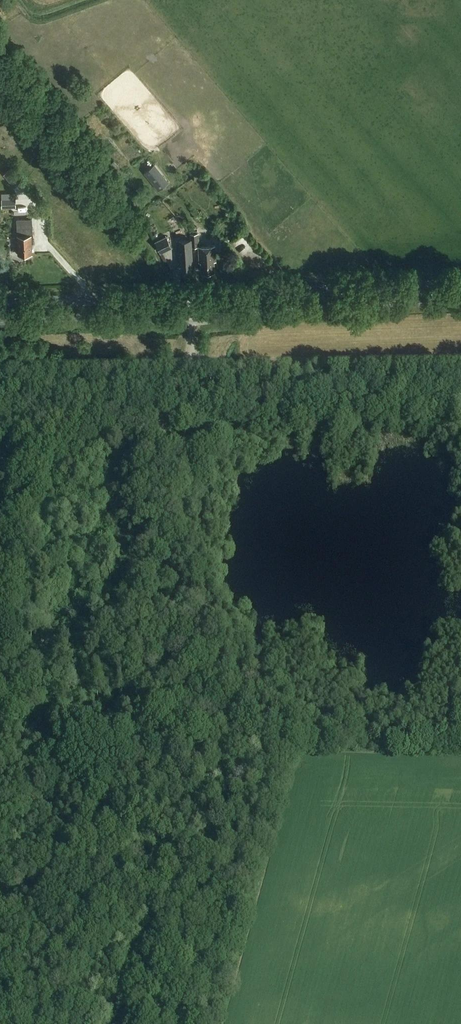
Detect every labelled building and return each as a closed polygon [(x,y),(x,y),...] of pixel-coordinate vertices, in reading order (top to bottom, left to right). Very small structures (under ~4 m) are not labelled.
[(144,174),(158,191),(168,183),(155,165),(144,174)] [(3,175),(14,188),(22,181),(12,168),(3,175)] [(2,208),(16,208),(15,193),(2,194),(2,208)] [(98,221),(102,217),(92,205),(88,208),(98,221)] [(32,234),(32,219),(17,220),(18,254),(32,254),(31,242),(33,242),(33,234),(32,234)] [(191,247),(199,247),(199,246),(198,233),(190,234),(191,240),(191,247)] [(171,248),(166,237),(155,242),(160,253),(171,248)] [(191,247),(191,240),(179,241),(179,247),(180,262),(182,262),(182,270),(191,270),(191,262),(192,262),(191,247)] [(215,245),(199,246),(199,247),(199,262),(201,262),(201,272),(215,271),(214,261),(216,261),(215,245)]
